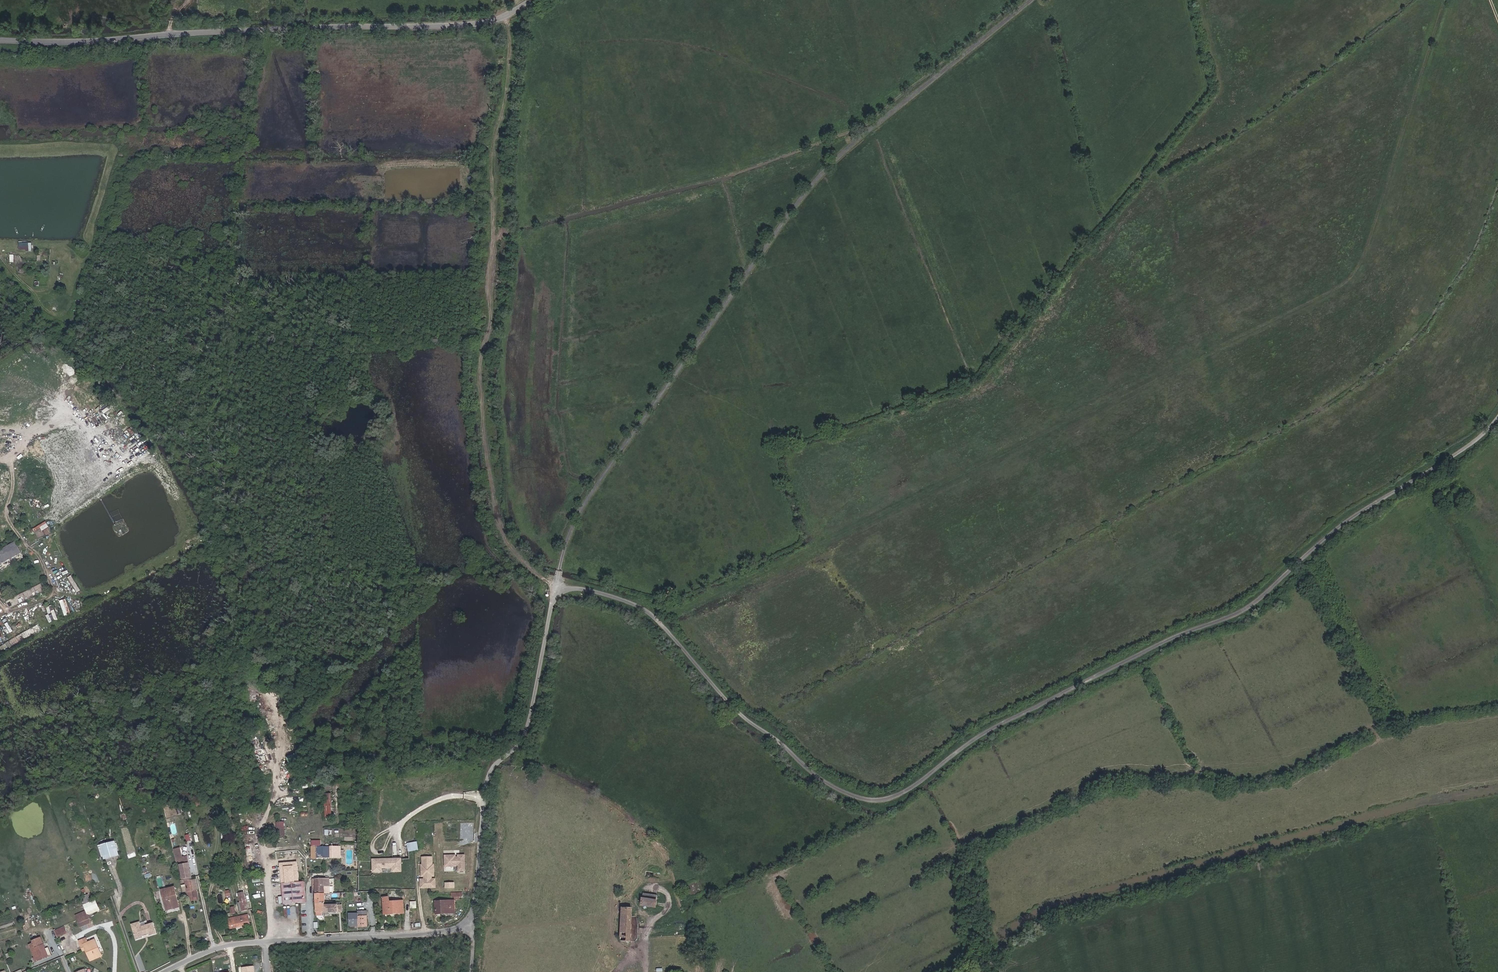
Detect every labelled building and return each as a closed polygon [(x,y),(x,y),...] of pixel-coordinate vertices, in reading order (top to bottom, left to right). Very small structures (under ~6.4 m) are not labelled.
[(19,241),(19,250),(32,250),(33,242),(19,241)] [(43,530),(50,527),(48,522),(34,528),(35,531),(42,529),(43,530)] [(23,553),(18,542),(0,550),(0,565),(23,553)] [(78,592),(81,590),(74,575),(71,577),(78,592)] [(67,598),(61,600),(66,616),(72,614),(67,598)] [(50,614),(47,615),(50,622),(59,619),(53,605),(47,608),(50,614)] [(297,750),(286,757),(293,767),(303,760),(297,750)] [(285,838),(285,827),(277,827),(277,838),(285,838)] [(119,855),(115,841),(101,845),(105,859),(119,855)] [(419,850),(418,842),(409,843),(410,851),(419,850)] [(191,877),(187,857),(182,857),(180,848),(174,850),(177,862),(180,861),(184,879),(185,878),(191,877)] [(457,855),(446,855),(446,866),(457,866),(457,865),(459,865),(460,871),(466,871),(466,855),(459,855),(459,857),(457,857),(457,855)] [(435,876),(435,865),(434,865),(433,857),(424,857),(424,865),(423,865),(423,876),(426,876),(426,879),(422,879),(422,888),(437,887),(436,879),(435,879),(433,879),(433,876),(435,876)] [(402,871),(402,859),(374,860),(374,872),(383,872),(382,868),(394,867),(394,871),(402,871)] [(299,882),(297,863),(280,864),(282,884),(299,882)] [(191,877),(185,878),(188,897),(197,896),(196,890),(198,889),(196,880),(192,881),(191,877)] [(330,893),(329,878),(316,878),(315,879),(315,893),(325,893),(330,893)] [(304,882),(299,882),(282,884),(284,904),(306,902),(304,882)] [(179,907),(175,887),(162,890),(166,910),(179,907)] [(248,910),(244,892),(238,894),(242,911),(248,910)] [(325,903),(325,893),(315,893),(315,903),(324,903),(325,903)] [(404,913),(403,901),(389,902),(389,897),(383,898),(384,914),(404,913)] [(657,908),(658,900),(657,900),(643,898),(642,897),(641,906),(657,908)] [(84,905),(86,911),(98,906),(96,900),(91,902),(86,904),(84,905)] [(455,913),(454,901),(435,902),(436,914),(455,913)] [(324,905),(324,903),(315,903),(316,915),(324,915),(324,912),(324,905)] [(631,942),(632,908),(622,908),(620,941),(631,942)] [(78,920),(88,915),(86,911),(76,915),(78,920)] [(367,926),(367,911),(358,911),(359,927),(367,926)] [(358,914),(349,914),(350,925),(358,925),(358,914)] [(91,922),(88,915),(78,920),(81,927),(91,922)] [(250,924),(248,915),(229,919),(231,929),(250,924)] [(157,934),(153,923),(141,926),(140,922),(131,924),(136,940),(143,938),(142,936),(149,934),(150,936),(157,934)] [(58,937),(66,933),(65,929),(56,933),(58,937)] [(48,956),(41,938),(33,941),(34,943),(29,945),(36,961),(48,956)] [(101,956),(95,940),(87,943),(86,938),(80,941),(81,946),(84,944),(86,949),(91,960),(101,956)]
